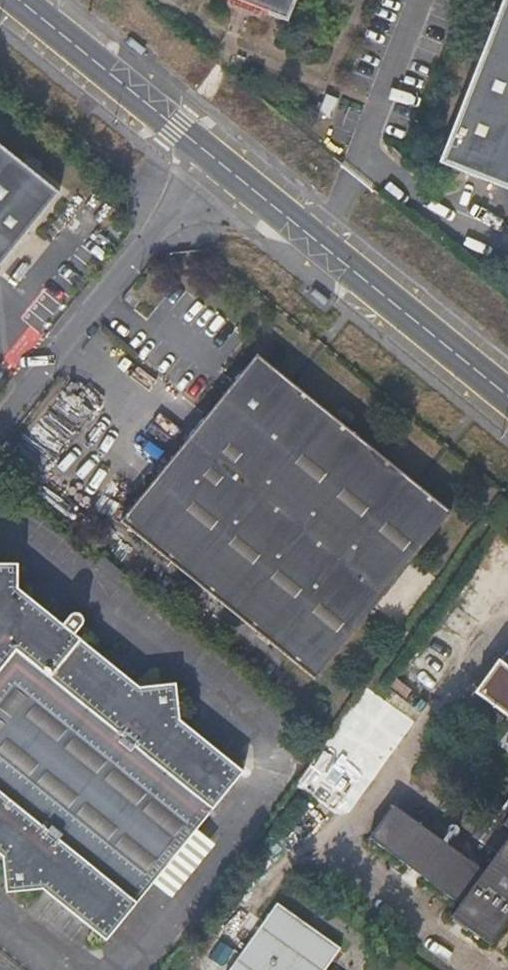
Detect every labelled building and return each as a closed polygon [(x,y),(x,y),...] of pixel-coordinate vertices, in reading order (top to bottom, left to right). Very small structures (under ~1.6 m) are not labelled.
[(227,1),(220,6),(229,9),(230,5),(232,0),(228,0),(227,1)] [(230,5),(245,11),(247,4),(238,0),(232,0),(230,5)] [(247,4),(260,14),(284,23),(294,0),(238,0),(247,4)] [(441,166),(507,193),(507,0),(506,0),(441,166)] [(247,4),(245,11),(244,15),(253,19),(260,14),(247,4)] [(5,148),(0,144),(0,259),(56,190),(5,148)] [(243,375),(118,526),(312,683),(449,516),(272,373),(243,375)] [(1,861),(3,897),(42,894),(105,946),(243,778),(178,725),(174,689),(138,692),(73,639),(82,627),(82,622),(81,620),(77,617),(70,617),(60,629),(16,592),(15,568),(0,568),(0,861),(1,861)] [(497,660),(474,692),(507,717),(507,668),(497,660)] [(481,839),(498,852),(484,870),(392,806),(370,838),(460,903),(452,917),(491,944),(507,920),(507,800),(481,839)] [(230,969),(324,969),(339,949),(278,905),(230,969)]
